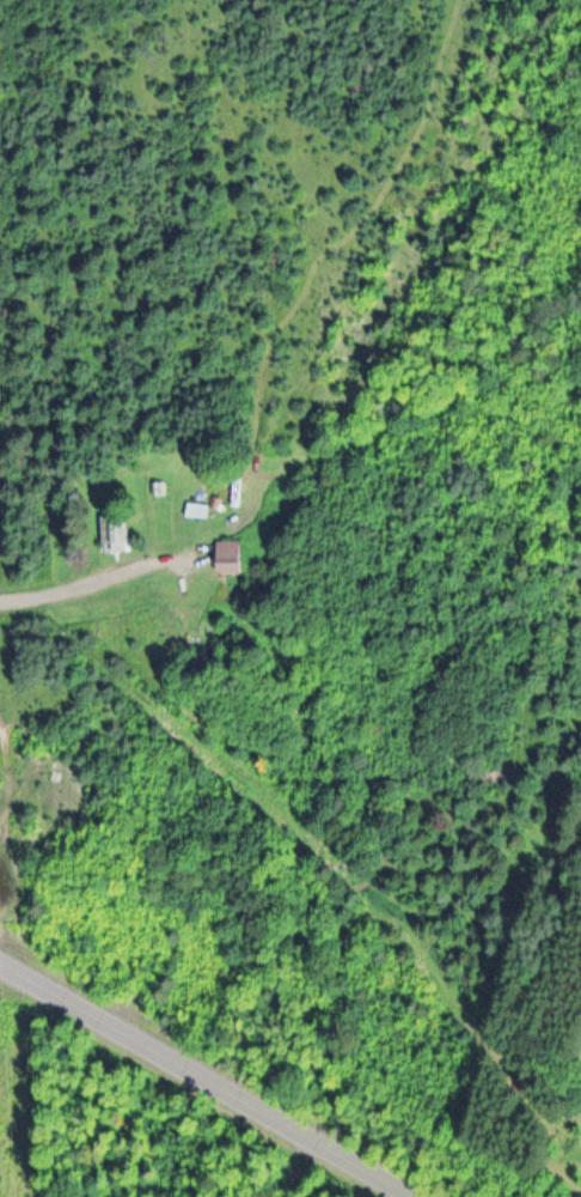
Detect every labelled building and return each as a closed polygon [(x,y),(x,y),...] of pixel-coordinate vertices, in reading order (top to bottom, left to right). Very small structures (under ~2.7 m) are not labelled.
[(105,541),(129,541),(128,516),(105,517),(105,541)] [(216,565),(216,540),(238,540),(238,566),(216,565)]
